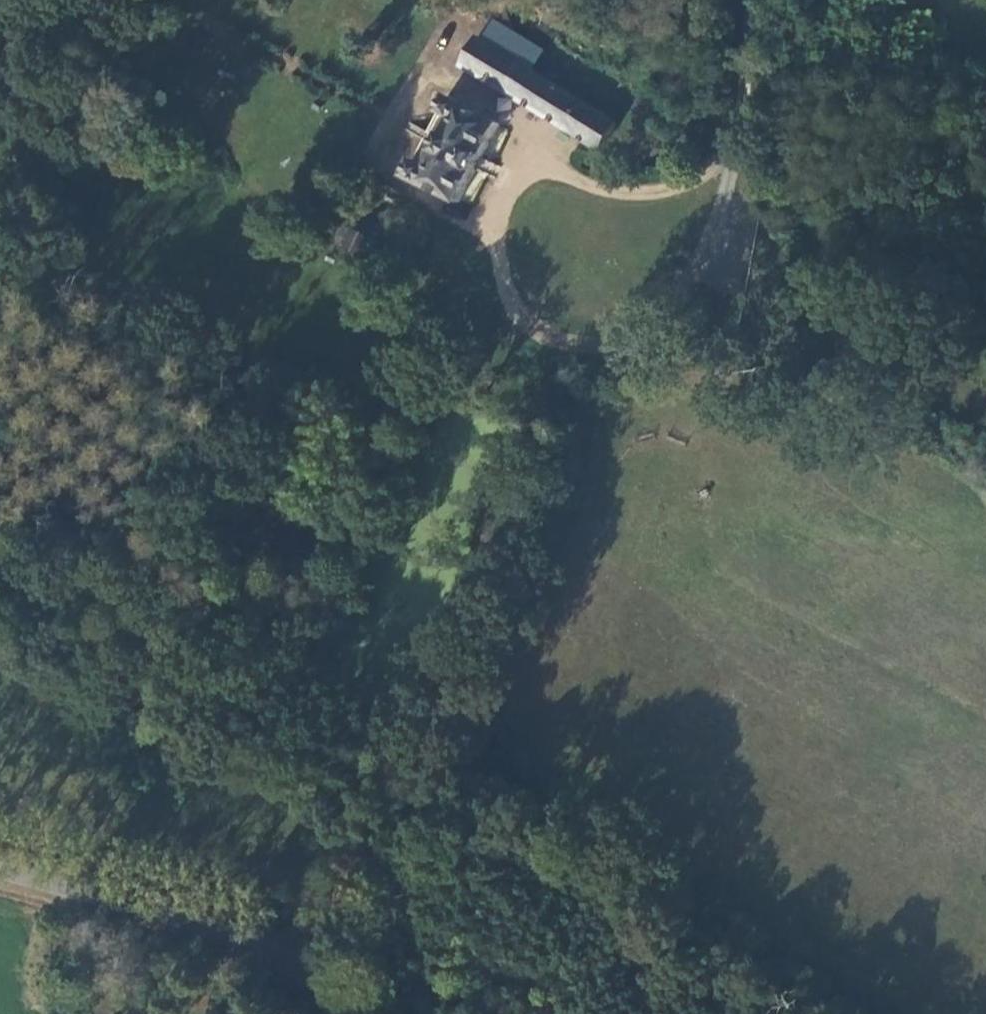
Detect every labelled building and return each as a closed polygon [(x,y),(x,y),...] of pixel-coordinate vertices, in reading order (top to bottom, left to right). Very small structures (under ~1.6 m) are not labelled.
[(518,25),(503,51),(536,71),(550,44),(518,25)] [(616,118),(597,107),(565,87),(536,71),(503,51),(480,39),(466,67),(599,149),(616,118)] [(565,87),(597,107),(605,93),(572,74),(565,87)] [(502,120),(449,92),(439,111),(448,115),(425,161),(415,156),(405,175),(458,202),(502,120)] [(351,224),(373,239),(380,227),(357,212),(351,224)] [(351,224),(335,244),(361,259),(373,239),(351,224)]
